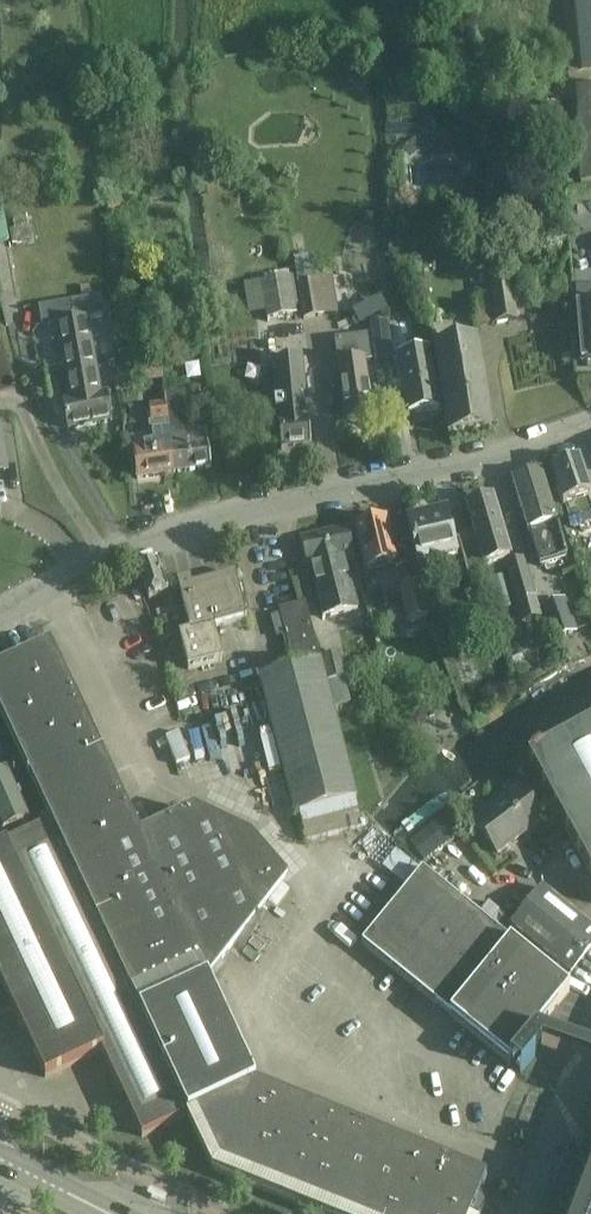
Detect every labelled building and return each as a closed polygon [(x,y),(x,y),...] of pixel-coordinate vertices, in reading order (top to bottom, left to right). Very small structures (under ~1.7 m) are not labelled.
[(581,70),(590,69),(590,0),(575,0),(581,70)] [(576,92),(579,187),(590,187),(590,91),(576,92)] [(500,161),(498,174),(511,177),(514,163),(500,161)] [(373,214),(363,215),(363,225),(373,224),(373,214)] [(318,257),(293,261),(294,266),(297,287),(304,321),(322,318),(316,283),(322,282),(318,257)] [(487,277),(490,296),(494,325),(517,321),(510,273),(487,277)] [(290,278),(260,283),(265,313),(266,321),(297,316),(295,307),(290,278)] [(576,290),(578,308),(583,365),(590,364),(590,289),(576,290)] [(56,326),(64,374),(96,368),(87,320),(102,317),(99,298),(70,303),(38,308),(41,328),(56,326)] [(560,303),(545,304),(546,320),(561,319),(560,303)] [(391,360),(386,325),(371,327),(377,363),(391,360)] [(371,362),(367,337),(334,342),(338,366),(346,420),(374,416),(365,363),(371,362)] [(491,429),(476,343),(434,350),(450,436),(491,429)] [(440,410),(429,348),(403,352),(404,359),(399,360),(409,415),(440,410)] [(272,366),(248,368),(251,395),(275,392),(281,443),(282,451),(311,447),(301,362),(272,366)] [(160,366),(141,368),(143,383),(162,381),(160,366)] [(101,397),(96,368),(64,374),(70,403),(63,404),(68,431),(112,423),(107,396),(101,397)] [(180,385),(179,374),(165,376),(166,387),(180,385)] [(167,411),(174,475),(211,470),(206,433),(190,435),(185,393),(165,396),(167,411)] [(138,480),(174,475),(167,411),(150,413),(152,427),(154,427),(156,440),(133,443),(138,480)] [(552,470),(563,507),(566,506),(570,517),(573,528),(590,522),(590,506),(589,499),(590,498),(579,462),(552,470)] [(554,525),(539,474),(513,481),(528,533),(529,532),(535,550),(540,568),(565,561),(554,525)] [(510,561),(492,500),(466,507),(483,568),(510,561)] [(446,538),(441,515),(408,523),(418,567),(458,558),(453,536),(446,538)] [(395,564),(385,520),(357,527),(367,570),(395,564)] [(347,529),(300,540),(301,541),(307,567),(310,567),(322,619),(346,613),(357,610),(345,558),(355,556),(348,529),(347,529)] [(482,574),(473,535),(459,538),(468,578),(482,574)] [(524,559),(504,565),(516,605),(517,612),(515,612),(519,626),(542,619),(536,600),(524,559)] [(170,592),(157,560),(138,568),(150,599),(159,596),(165,610),(155,614),(161,629),(175,623),(179,622),(168,593),(170,592)] [(247,621),(235,575),(180,589),(192,634),(180,637),(188,671),(222,662),(214,630),(247,621)] [(501,578),(487,582),(488,585),(492,601),(496,614),(510,610),(506,597),(502,581),(501,578)] [(428,620),(420,585),(399,589),(408,625),(428,620)] [(319,659),(305,605),(281,611),(296,666),(319,659)] [(577,636),(566,605),(543,612),(554,644),(577,636)] [(179,636),(175,623),(161,629),(159,630),(164,643),(179,636)] [(18,753),(85,721),(48,643),(0,666),(0,714),(18,753)] [(346,677),(340,653),(321,658),(327,682),(328,682),(344,678),(346,677)] [(336,725),(320,663),(260,679),(295,816),(298,815),(354,801),(355,801),(336,725)] [(350,704),(344,678),(328,682),(335,708),(350,704)] [(18,753),(51,825),(0,848),(0,1015),(12,1009),(45,1078),(101,1052),(142,1138),(187,1116),(212,1170),(320,1213),(481,1213),(494,1181),(450,1164),(255,1086),(205,980),(282,881),(249,838),(192,813),(139,839),(85,721),(18,753)] [(527,760),(590,877),(590,726),(527,760)] [(0,777),(0,833),(30,820),(9,773),(0,777)] [(542,820),(519,789),(474,823),(497,854),(542,820)] [(361,830),(354,801),(298,815),(305,843),(361,830)] [(458,837),(443,818),(409,844),(424,864),(458,837)] [(407,887),(421,870),(397,851),(384,867),(407,887)] [(407,887),(360,944),(448,1017),(513,1070),(515,1071),(520,1076),(534,1058),(541,1050),(536,1045),(529,1040),(530,1039),(549,1017),(569,992),(567,991),(562,986),(422,871),(421,870),(407,887)] [(542,889),(512,926),(570,975),(590,949),(590,929),(542,889)] [(576,1213),(590,1213),(590,1176),(576,1213)]
